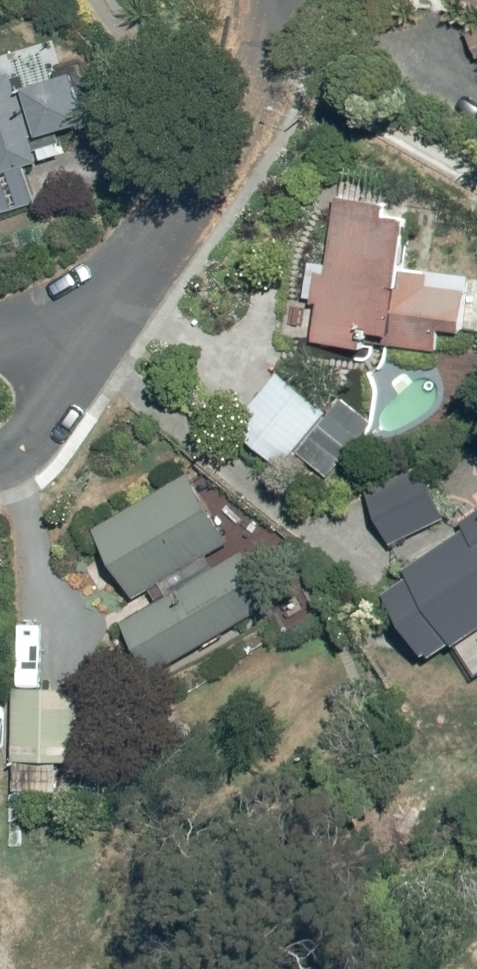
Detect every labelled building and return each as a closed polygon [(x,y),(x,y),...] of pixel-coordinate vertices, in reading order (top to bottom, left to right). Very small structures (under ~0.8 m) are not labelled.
[(475,23),(466,28),(476,48),(476,0),(463,0),(475,23)] [(40,198),(30,169),(53,161),(44,133),(87,119),(71,71),(22,87),(14,64),(0,68),(0,212),(40,198)] [(325,260),(307,258),(303,306),(321,307),(318,340),(473,353),(476,305),(476,278),(413,272),(420,192),(332,184),(325,260)] [(328,408),(281,368),(233,423),(285,468),(298,453),(334,485),(378,434),(336,398),(328,408)] [(189,458),(94,519),(142,594),(153,587),(162,601),(127,624),(159,675),(279,598),(189,458)] [(429,488),(379,509),(392,540),(442,520),(429,488)] [(476,632),(476,511),(459,525),(463,530),(407,574),(410,577),(387,595),(434,656),(455,640),(459,646),(476,632)] [(76,686),(19,685),(16,791),(73,793),(76,686)]
